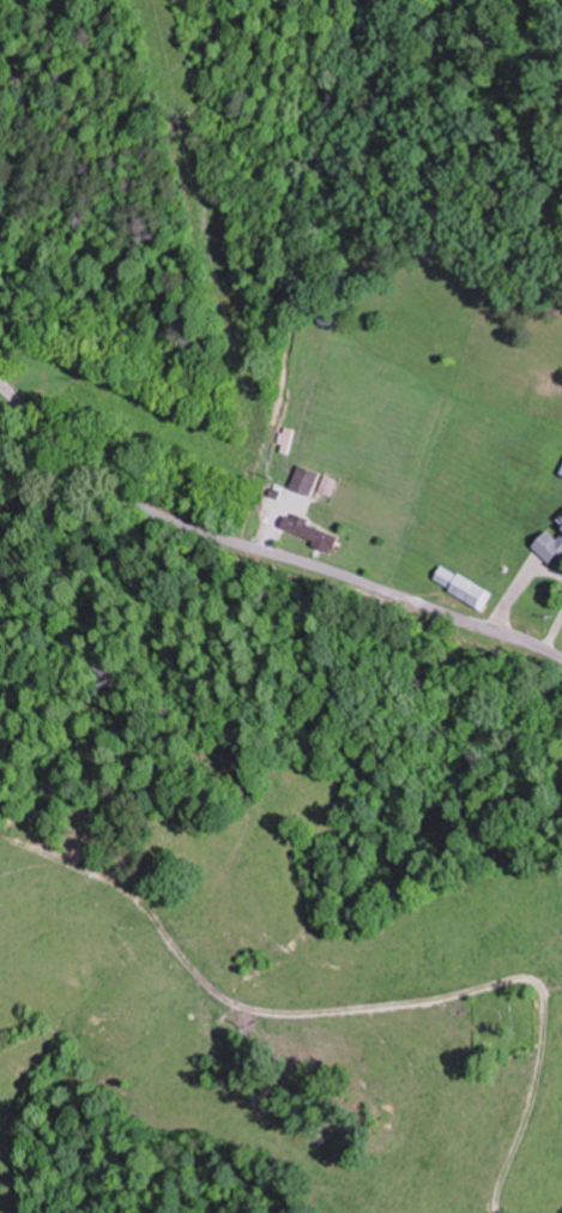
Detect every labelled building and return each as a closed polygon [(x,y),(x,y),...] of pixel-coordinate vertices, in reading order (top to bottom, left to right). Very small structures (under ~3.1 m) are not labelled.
[(289,453),(295,430),(285,427),(278,450),(289,453)] [(291,486),(312,494),(320,472),(299,464),(291,486)] [(340,534),(289,512),(281,529),(332,552),(340,534)] [(558,568),(561,564),(561,536),(559,539),(548,530),(534,546),(558,568)] [(433,581),(483,610),(493,593),(443,564),(433,581)]
